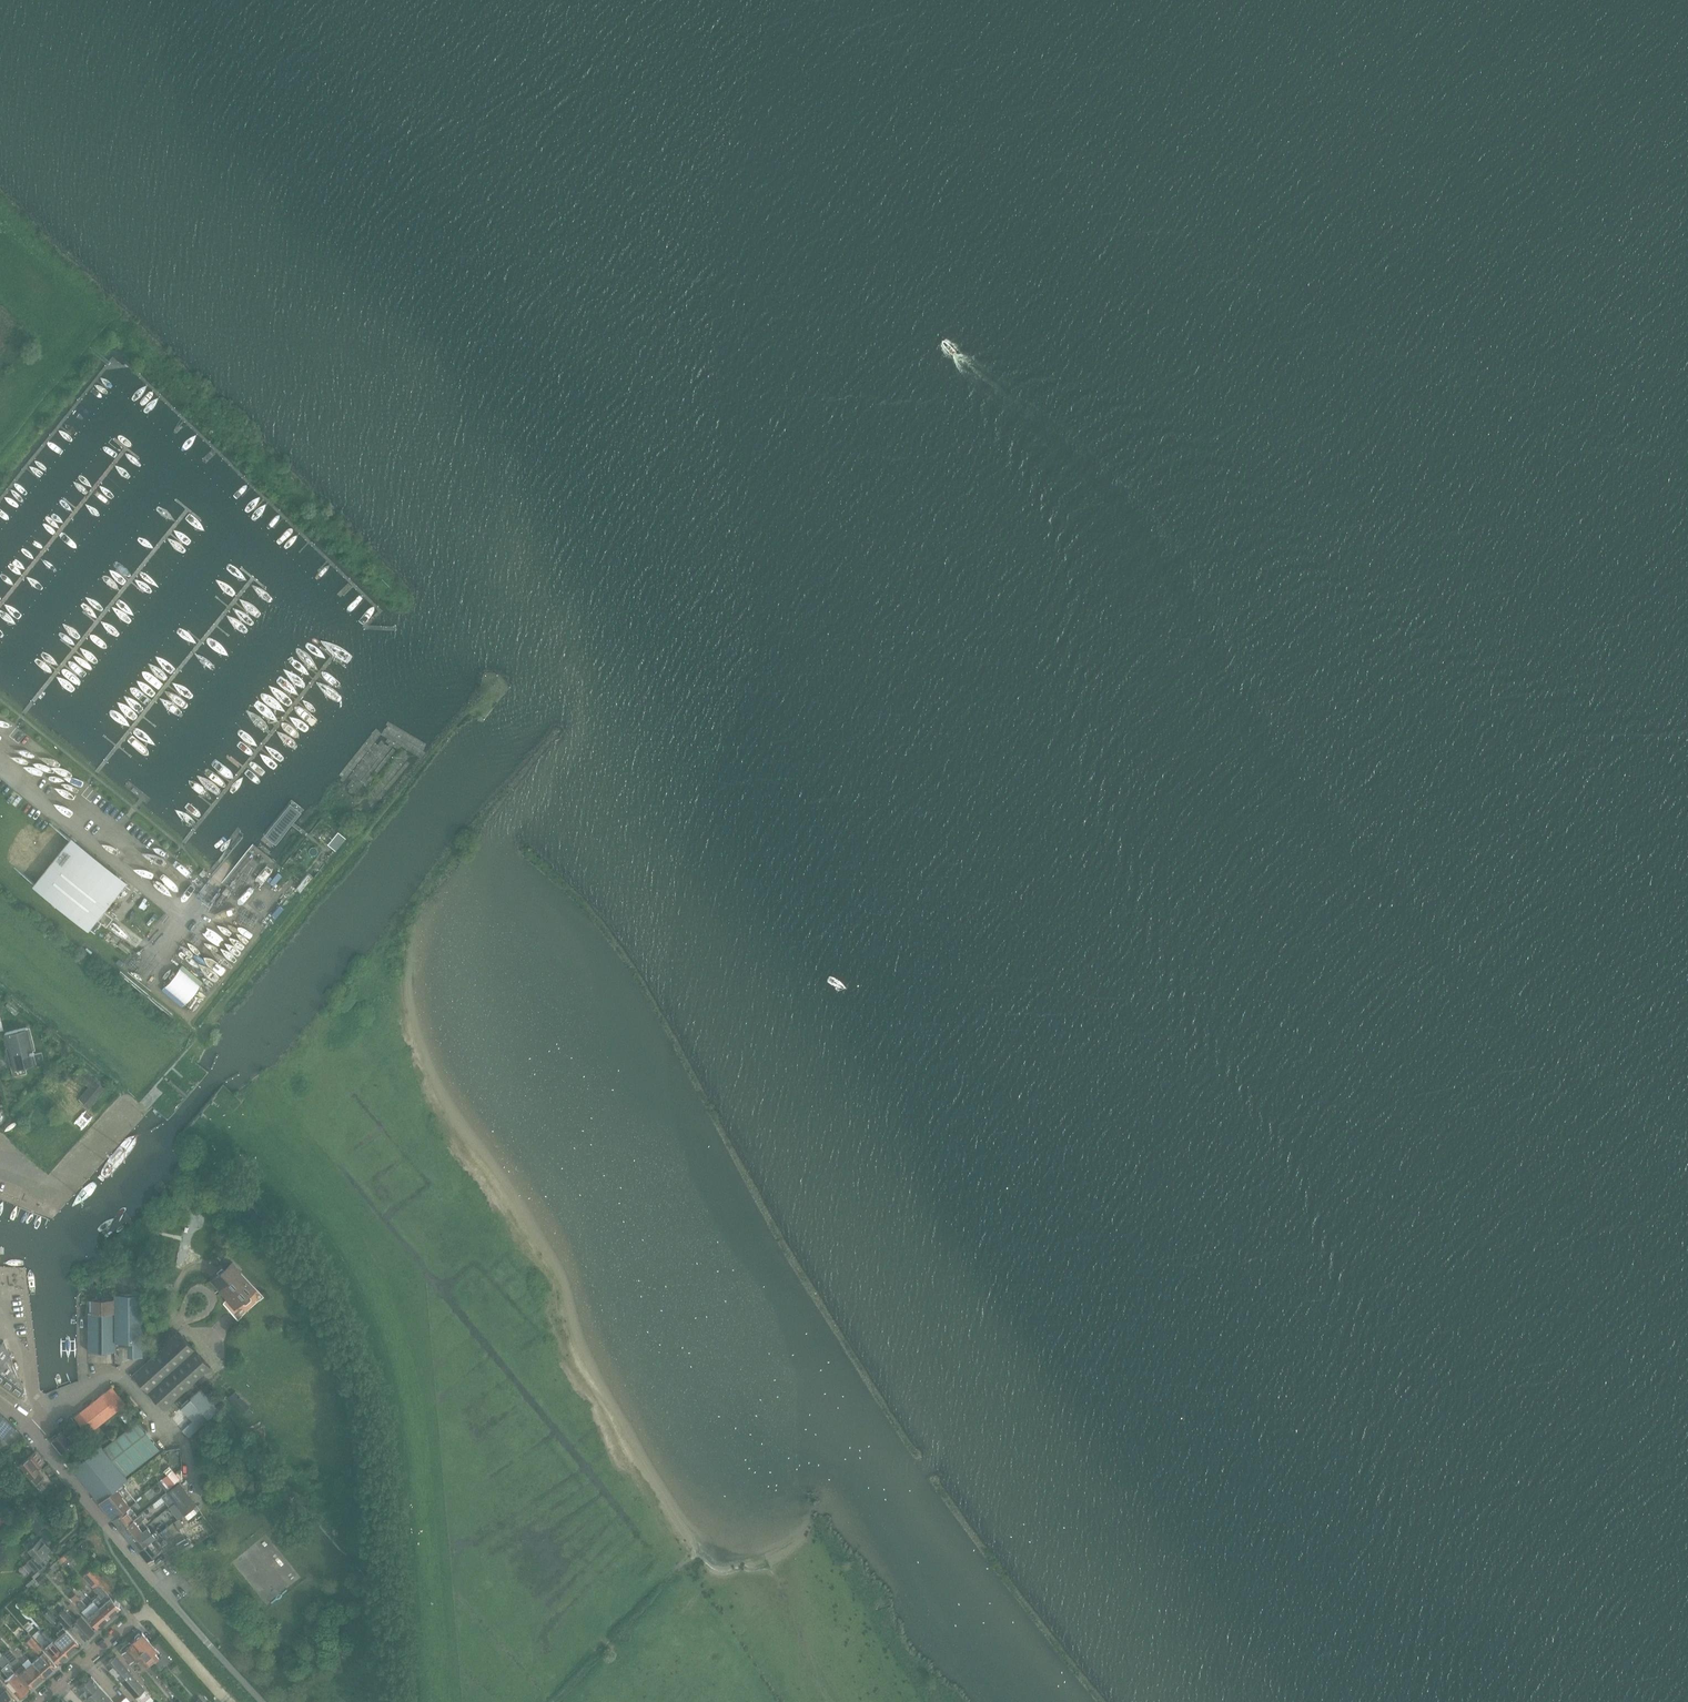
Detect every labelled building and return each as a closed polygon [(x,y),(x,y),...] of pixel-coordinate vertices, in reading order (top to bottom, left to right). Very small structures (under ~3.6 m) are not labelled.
[(307,804),(298,797),(265,838),(274,846),(307,804)] [(338,833),(334,838),(341,844),(346,839),(338,833)] [(35,884),(62,905),(98,861),(71,839),(35,884)] [(62,905),(88,927),(124,882),(98,861),(62,905)] [(309,874),(296,889),(300,892),(313,877),(309,874)] [(36,1062),(44,1060),(42,1052),(34,1054),(29,1037),(27,1037),(24,1029),(27,1028),(27,1027),(4,1033),(7,1043),(9,1042),(16,1068),(13,1068),(13,1069),(36,1063),(36,1062)] [(89,1108),(105,1088),(79,1066),(73,1073),(89,1087),(79,1099),(89,1108)] [(120,1094),(126,1088),(121,1084),(116,1090),(120,1094)] [(152,1257),(140,1256),(138,1279),(150,1280),(152,1257)] [(239,1269),(232,1262),(213,1280),(229,1298),(223,1303),(238,1320),(262,1298),(237,1271),(239,1269)] [(115,1293),(115,1298),(115,1341),(116,1340),(143,1340),(142,1293),(115,1293)] [(92,1299),(90,1299),(90,1311),(88,1311),(89,1351),(116,1351),(116,1340),(115,1341),(115,1298),(92,1298),(92,1299)] [(179,1331),(132,1374),(163,1409),(210,1366),(179,1331)] [(2,1342),(1,1344),(0,1345),(0,1390),(14,1401),(24,1393),(22,1391),(24,1387),(4,1340),(2,1342)] [(125,1402),(112,1385),(73,1415),(87,1433),(125,1402)] [(182,1430),(188,1436),(218,1408),(201,1389),(190,1398),(192,1400),(182,1408),(192,1419),(193,1420),(182,1430)] [(235,1391),(229,1397),(236,1406),(243,1399),(235,1391)] [(125,1423),(129,1420),(124,1414),(121,1417),(125,1423)] [(15,1427),(3,1415),(0,1419),(0,1435),(3,1438),(15,1427)] [(72,1467),(99,1500),(127,1478),(124,1475),(159,1448),(137,1421),(113,1440),(103,1448),(100,1444),(88,1454),(72,1467)] [(78,1461),(87,1454),(79,1444),(80,1443),(77,1438),(67,1426),(56,1435),(55,1434),(51,1437),(61,1451),(66,1447),(74,1458),(75,1458),(78,1461)] [(24,1459),(25,1459),(20,1463),(30,1477),(35,1483),(43,1477),(36,1468),(45,1461),(35,1450),(24,1459)] [(172,1471),(166,1476),(173,1484),(179,1480),(172,1471)] [(99,1500),(111,1515),(132,1498),(134,1501),(136,1499),(124,1485),(132,1479),(130,1476),(127,1478),(99,1500)] [(158,1482),(166,1491),(167,1491),(168,1490),(160,1480),(158,1482)] [(180,1482),(169,1490),(168,1490),(167,1491),(172,1498),(184,1489),(180,1482)] [(64,1489),(55,1497),(60,1501),(68,1494),(64,1489)] [(184,1489),(172,1498),(178,1506),(190,1496),(184,1489)] [(184,1513),(196,1504),(190,1496),(178,1506),(184,1513)] [(111,1515),(121,1527),(137,1515),(129,1505),(134,1501),(132,1498),(111,1515)] [(29,1508),(23,1512),(27,1516),(32,1512),(29,1508)] [(36,1511),(27,1520),(36,1531),(46,1522),(36,1511)] [(121,1527),(129,1538),(145,1525),(140,1519),(145,1516),(141,1511),(137,1515),(121,1527)] [(175,1521),(178,1528),(184,1526),(180,1518),(175,1521)] [(129,1538),(138,1549),(154,1536),(158,1533),(156,1529),(152,1532),(147,1524),(145,1526),(145,1525),(129,1538)] [(34,1569),(30,1573),(33,1577),(42,1570),(42,1569),(45,1566),(39,1559),(44,1555),(46,1558),(50,1554),(47,1551),(52,1547),(42,1536),(28,1548),(34,1554),(35,1555),(26,1562),(34,1569)] [(138,1549),(147,1560),(163,1547),(154,1536),(138,1549)] [(180,1550),(192,1542),(189,1537),(177,1544),(180,1550)] [(71,1538),(66,1543),(70,1547),(75,1543),(71,1538)] [(64,1554),(57,1560),(61,1563),(67,1558),(64,1554)] [(93,1567),(83,1576),(94,1588),(99,1583),(96,1580),(101,1576),(93,1567)] [(43,1572),(36,1578),(42,1584),(48,1578),(43,1572)] [(98,1596),(93,1600),(99,1607),(109,1618),(120,1608),(122,1606),(112,1595),(110,1596),(108,1593),(113,1589),(101,1576),(96,1580),(99,1583),(94,1588),(99,1593),(97,1595),(98,1596)] [(97,1628),(109,1618),(99,1607),(93,1600),(87,1606),(76,1594),(70,1598),(76,1604),(97,1628)] [(48,1606),(42,1612),(53,1624),(58,1619),(59,1618),(56,1615),(48,1606)] [(72,1625),(73,1626),(84,1639),(94,1630),(81,1615),(79,1617),(81,1619),(78,1622),(64,1607),(56,1615),(59,1618),(58,1619),(68,1629),(72,1625)] [(68,1654),(79,1644),(63,1626),(56,1632),(59,1635),(54,1640),(68,1654)] [(58,1662),(68,1654),(54,1640),(45,1629),(40,1633),(46,1640),(48,1638),(51,1642),(45,1648),(58,1662)] [(135,1638),(131,1641),(150,1664),(158,1658),(154,1652),(157,1650),(142,1632),(141,1633),(138,1632),(134,1636),(135,1638)] [(25,1641),(36,1654),(43,1648),(32,1636),(25,1641)] [(127,1643),(120,1648),(121,1649),(121,1650),(131,1662),(137,1657),(146,1667),(147,1667),(156,1677),(159,1674),(150,1664),(131,1641),(128,1644),(127,1643)] [(8,1649),(2,1655),(11,1665),(18,1659),(8,1649)] [(43,1675),(55,1665),(43,1652),(31,1662),(43,1675)] [(151,1695),(116,1654),(106,1662),(140,1701),(143,1701),(151,1695)] [(11,1665),(2,1655),(0,1656),(0,1666),(2,1667),(1,1669),(8,1677),(4,1680),(19,1697),(29,1688),(9,1667),(11,1665)] [(32,1685),(43,1675),(31,1662),(26,1667),(23,1664),(18,1669),(32,1685)] [(91,1675),(78,1686),(84,1692),(79,1697),(84,1701),(86,1701),(87,1701),(114,1701),(91,1675)] [(160,1675),(154,1680),(158,1685),(164,1680),(160,1675)] [(16,1700),(2,1683),(0,1685),(0,1701),(13,1701),(16,1700)]
